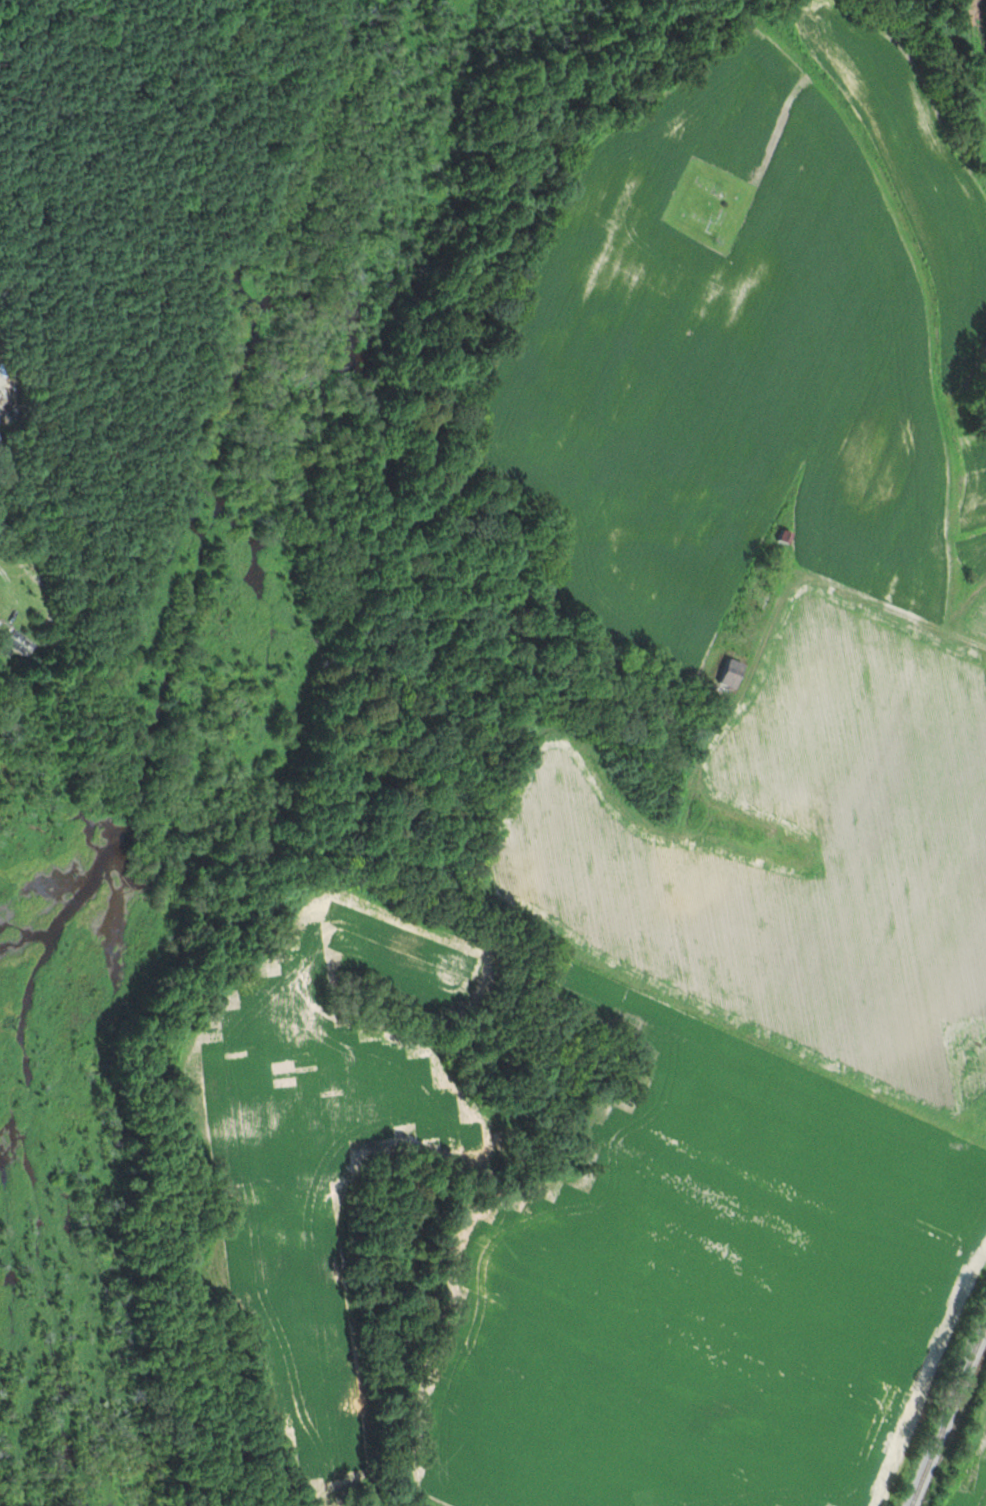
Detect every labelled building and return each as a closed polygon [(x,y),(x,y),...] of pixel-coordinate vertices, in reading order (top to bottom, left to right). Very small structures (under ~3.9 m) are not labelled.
[(740,664),(723,657),(713,685),(729,691),(740,664)]
